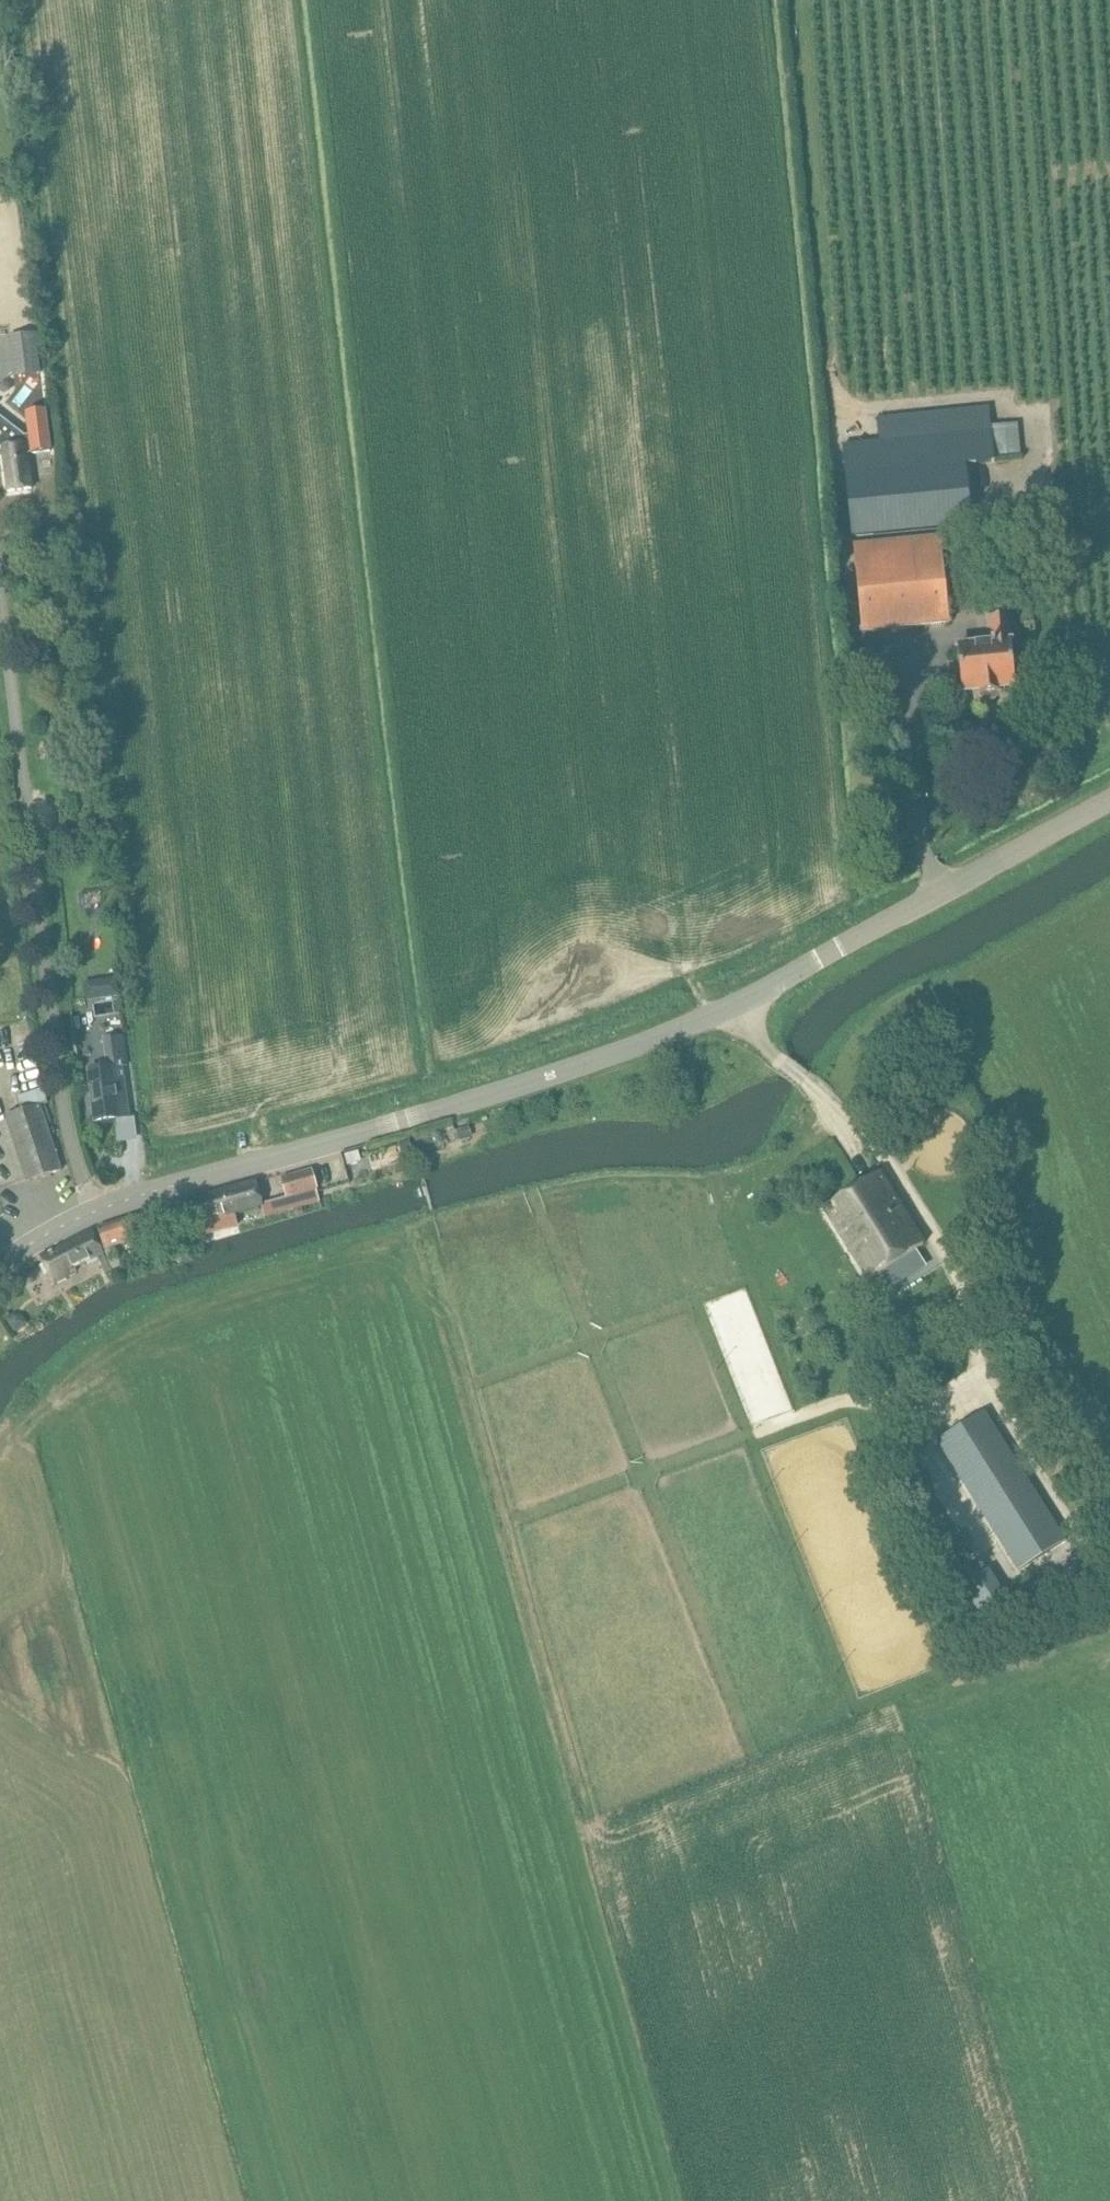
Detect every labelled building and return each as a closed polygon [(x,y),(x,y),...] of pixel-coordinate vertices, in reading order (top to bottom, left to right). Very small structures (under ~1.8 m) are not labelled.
[(41,374),(37,332),(10,335),(14,377),(41,374)] [(852,537),(973,525),(967,464),(995,461),(990,407),(878,418),(880,441),(843,445),(852,537)] [(29,467),(51,464),(50,451),(45,410),(27,412),(30,434),(25,435),(0,415),(0,446),(2,446),(8,492),(32,489),(29,467)] [(1014,515),(1000,517),(1001,529),(1015,528),(1014,515)] [(852,543),(861,631),(948,622),(939,534),(852,543)] [(1029,683),(1027,662),(1027,658),(1012,660),(1007,614),(987,617),(991,643),(957,647),(960,670),(962,692),(976,690),(977,695),(1002,692),(1002,688),(1016,687),(1015,685),(1029,683)] [(101,891),(81,894),(82,908),(87,907),(87,911),(100,910),(100,906),(103,905),(101,891)] [(117,978),(100,980),(102,997),(113,995),(119,994),(117,978)] [(86,991),(71,992),(72,1017),(87,1016),(86,991)] [(127,1065),(124,1036),(104,1039),(108,1068),(88,1071),(95,1122),(129,1117),(122,1066),(127,1065)] [(21,1111),(6,1116),(27,1182),(61,1170),(40,1106),(48,1103),(43,1089),(17,1097),(21,1111)] [(469,1126),(455,1130),(458,1142),(473,1137),(469,1126)] [(409,1141),(398,1144),(402,1155),(413,1151),(409,1141)] [(287,1196),(262,1203),(266,1217),(320,1202),(312,1170),(282,1178),(287,1196)] [(925,1243),(892,1191),(880,1173),(825,1209),(870,1279),(880,1272),(891,1289),(923,1268),(912,1252),(925,1243)] [(225,1213),(262,1203),(256,1182),(190,1200),(190,1203),(195,1221),(196,1225),(199,1236),(229,1228),(225,1213)] [(190,1203),(168,1210),(174,1231),(196,1225),(195,1221),(190,1203)] [(98,1229),(105,1249),(159,1231),(153,1211),(98,1229)] [(66,1272),(103,1253),(92,1232),(41,1257),(53,1283),(68,1276),(66,1272)] [(14,1314),(7,1319),(15,1332),(27,1324),(22,1316),(14,1314)] [(987,1410),(941,1440),(1023,1568),(1069,1539),(987,1410)]
